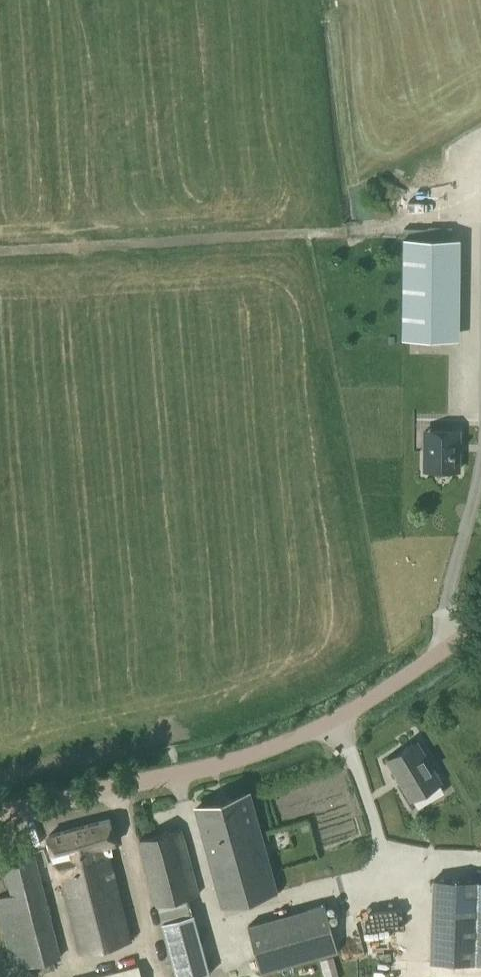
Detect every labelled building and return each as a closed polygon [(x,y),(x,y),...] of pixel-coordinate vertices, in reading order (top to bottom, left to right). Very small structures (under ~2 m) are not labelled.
[(460,239),(402,238),(400,338),(459,339),(460,239)] [(424,431),(423,453),(423,469),(459,470),(459,431),(424,431)] [(442,782),(416,741),(386,760),(410,801),(442,782)] [(222,907),(277,892),(250,794),(195,810),(222,907)] [(131,939),(109,856),(113,854),(111,846),(115,845),(107,819),(47,835),(58,877),(60,877),(79,953),(131,939)] [(176,976),(203,976),(211,975),(194,913),(192,913),(188,897),(198,894),(180,829),(139,839),(176,976)] [(0,898),(0,921),(4,939),(12,937),(18,968),(34,964),(60,958),(36,861),(3,869),(9,896),(0,898)] [(480,962),(480,881),(432,879),(430,961),(480,962)] [(325,903),(248,925),(261,973),(338,952),(325,903)] [(404,910),(366,911),(368,950),(389,949),(388,934),(404,933),(404,910)] [(327,976),(340,976),(332,955),(320,959),(327,976)] [(89,976),(141,976),(138,964),(89,976)]
